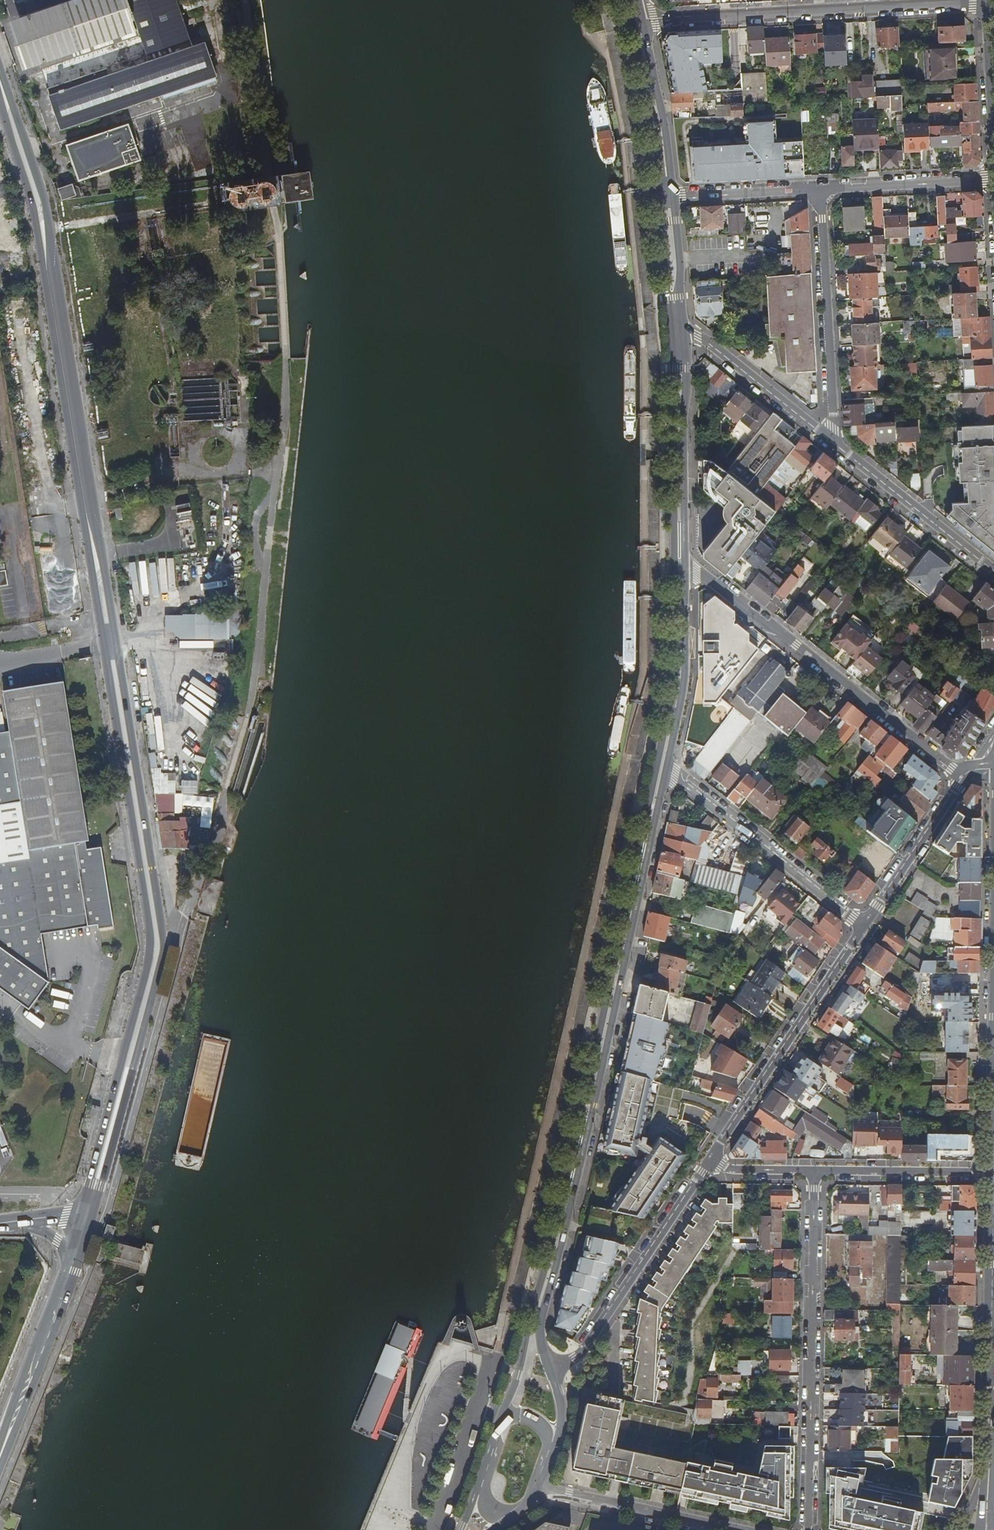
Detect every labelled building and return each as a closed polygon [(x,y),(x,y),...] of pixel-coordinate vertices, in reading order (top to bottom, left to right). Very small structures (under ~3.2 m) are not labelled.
[(40,64),(122,35),(110,0),(73,0),(23,18),(39,65),(40,64)] [(138,29),(122,35),(40,64),(49,89),(97,73),(99,79),(193,48),(187,31),(176,0),(129,0),(138,29)] [(192,9),(206,5),(205,0),(189,0),(192,9)] [(765,39),(764,26),(757,27),(748,27),(749,52),(765,51),(765,39)] [(940,42),(964,41),(963,26),(939,27),(940,42)] [(97,73),(49,89),(63,130),(217,77),(200,27),(187,31),(193,48),(99,79),(97,73)] [(899,44),(898,28),(877,29),(878,48),(899,47),(899,44)] [(722,29),(667,32),(662,38),(673,93),(672,93),(674,117),(693,117),(692,111),(697,111),(696,91),(705,91),(700,62),(723,61),(722,29)] [(824,37),(824,34),(794,35),(795,53),(824,51),(824,37)] [(824,51),(825,64),(847,63),(846,36),(824,37),(824,51)] [(789,38),(789,37),(765,39),(765,51),(766,64),(781,63),(782,70),(791,70),(789,38)] [(929,49),(931,78),(956,77),(955,48),(929,49)] [(924,79),(931,78),(929,49),(923,49),(924,79)] [(766,71),(741,73),(742,89),(743,103),(768,102),(766,71)] [(852,88),(848,89),(849,97),(851,97),(877,96),(876,81),(873,81),(873,75),(862,75),(862,80),(852,81),(852,82),(852,88)] [(901,79),(876,81),(877,96),(902,94),(901,87),(901,79)] [(977,92),(976,83),(953,84),(954,95),(952,95),(952,98),(954,98),(954,102),(977,100),(977,92)] [(717,116),(744,115),(743,103),(742,89),(715,91),(717,116)] [(902,94),(877,96),(877,108),(890,107),(890,110),(902,109),(902,104),(902,94)] [(978,117),(977,100),(954,102),(927,103),(928,112),(963,109),(963,120),(960,120),(960,122),(961,122),(961,128),(947,129),(947,127),(929,128),(929,137),(979,133),(978,117)] [(838,114),(827,114),(827,121),(828,134),(838,134),(838,114)] [(866,149),(879,149),(878,119),(852,121),(853,134),(854,148),(865,148),(865,150),(866,150),(866,149)] [(151,136),(167,183),(214,168),(199,120),(151,136)] [(745,143),(747,178),(790,177),(790,174),(805,173),(803,140),(774,141),(773,120),(748,121),(749,143),(745,143)] [(828,134),(827,121),(815,122),(815,136),(828,135),(828,134)] [(904,132),(904,150),(930,149),(929,145),(929,137),(929,128),(928,124),(903,125),(904,132)] [(69,146),(81,181),(141,160),(129,125),(69,146)] [(980,146),(979,133),(929,137),(929,145),(964,143),(964,147),(960,147),(960,150),(962,150),(962,152),(963,167),(976,166),(981,160),(980,146)] [(843,165),(855,164),(854,148),(853,134),(843,134),(843,146),(842,146),(842,149),(839,149),(839,156),(842,156),(843,165)] [(745,143),(694,145),(696,181),(747,178),(745,143)] [(902,160),(902,150),(881,151),(882,168),(895,167),(898,167),(897,161),(902,160)] [(311,199),(308,173),(282,177),(285,203),(311,199)] [(269,180),(228,185),(232,209),(273,204),(281,203),(277,179),(269,180)] [(54,183),(60,200),(76,194),(73,184),(60,189),(58,182),(54,183)] [(945,196),(936,196),(938,225),(946,224),(946,217),(955,217),(984,215),(983,196),(978,191),(962,192),(963,213),(961,213),(961,211),(957,211),(957,207),(946,208),(945,196)] [(882,196),(874,197),(876,229),(884,229),(883,216),(883,210),(882,196)] [(722,205),(700,206),(701,228),(723,227),(722,205)] [(864,207),(842,208),(844,231),(865,230),(864,207)] [(808,225),(808,208),(785,220),(786,235),(792,234),(793,253),(777,254),(778,275),(811,272),(811,264),(809,242),(808,225)] [(908,215),(909,236),(910,245),(921,244),(921,238),(938,237),(938,226),(916,227),(915,212),(908,212),(908,215)] [(729,214),(730,234),(747,233),(746,214),(729,214)] [(883,216),(884,229),(884,237),(909,236),(908,215),(891,216),(883,216)] [(946,217),(946,224),(947,242),(956,242),(955,217),(946,217)] [(884,229),(876,229),(873,229),(874,243),(845,245),(846,256),(862,255),(875,254),(885,254),(884,237),(884,229)] [(956,242),(947,242),(945,243),(946,261),(976,259),(975,241),(956,242)] [(875,254),(862,255),(863,270),(881,269),(880,262),(875,262),(875,254)] [(978,291),(976,266),(960,267),(960,273),(957,273),(957,276),(960,276),(962,292),(975,291),(978,291)] [(786,371),(817,370),(815,339),(813,303),(811,272),(778,275),(767,276),(770,336),(784,335),(786,371)] [(876,272),(849,273),(850,298),(852,298),(871,297),(875,297),(877,297),(876,272)] [(701,281),(696,282),(699,315),(724,312),(721,280),(701,281)] [(961,317),(976,316),(975,291),(962,292),(953,293),(954,318),(961,317)] [(849,311),(849,323),(854,323),(873,322),(871,297),(852,298),(853,311),(849,311)] [(913,308),(914,320),(915,329),(923,329),(922,319),(922,307),(913,308)] [(962,335),(990,334),(990,325),(989,316),(976,316),(961,317),(962,335)] [(915,341),(915,340),(915,337),(915,336),(915,329),(914,320),(903,320),(904,333),(908,333),(909,342),(915,341)] [(854,323),(855,344),(876,343),(877,343),(877,322),(873,322),(854,323)] [(962,335),(963,355),(971,355),(971,358),(991,358),(991,342),(990,334),(962,335)] [(855,344),(853,344),(854,366),(875,365),(877,364),(876,343),(855,344)] [(993,379),(991,358),(971,358),(962,359),(958,359),(958,361),(962,361),(964,392),(993,391),(993,383),(993,379)] [(909,374),(917,373),(916,362),(908,363),(909,374)] [(717,390),(729,376),(724,372),(712,363),(707,369),(714,376),(710,381),(716,386),(714,388),(717,390)] [(854,366),(851,366),(853,389),(876,387),(875,365),(854,366)] [(159,383),(157,384),(156,384),(154,385),(152,386),(151,388),(150,390),(150,392),(149,394),(149,396),(150,398),(151,400),(152,401),(153,402),(155,404),(158,405),(160,405),(162,405),(163,404),(165,404),(167,403),(168,401),(170,399),(170,398),(171,396),(171,393),(171,391),(170,390),(169,388),(167,386),(166,385),(164,384),(161,383),(159,383)] [(228,413),(228,419),(240,419),(239,384),(226,384),(226,409),(220,409),(220,414),(228,413)] [(754,403),(738,390),(730,399),(722,410),(731,417),(730,419),(737,424),(738,424),(741,420),(746,412),(748,411),(754,403)] [(961,393),(962,406),(977,405),(978,418),(993,417),(993,403),(993,391),(964,392),(961,393)] [(868,397),(843,399),(844,419),(844,424),(859,424),(859,434),(868,442),(876,441),(876,440),(875,422),(874,402),(868,403),(868,397)] [(770,416),(754,403),(748,411),(746,412),(741,420),(738,424),(754,437),(770,416)] [(788,424),(774,412),(770,416),(754,437),(732,464),(727,471),(749,489),(756,495),(762,489),(766,483),(790,452),(796,446),(788,439),(796,430),(788,424)] [(908,412),(909,420),(917,420),(917,412),(908,412)] [(894,421),(875,422),(876,440),(895,439),(894,421)] [(898,440),(919,439),(918,426),(917,426),(916,422),(905,423),(905,427),(898,427),(898,440)] [(957,502),(944,517),(993,557),(993,424),(962,426),(963,443),(957,443),(959,481),(966,481),(967,501),(957,502)] [(805,450),(811,442),(803,436),(796,446),(790,452),(808,467),(815,459),(805,450)] [(732,464),(716,452),(711,459),(727,471),(732,464)] [(829,475),(838,464),(832,459),(824,452),(810,469),(825,480),(829,475)] [(715,566),(726,574),(738,559),(741,555),(757,535),(776,511),(756,495),(749,489),(727,471),(711,459),(704,456),(704,487),(729,506),(728,506),(727,507),(726,508),(726,509),(725,510),(725,511),(725,512),(725,513),(726,514),(726,515),(727,516),(728,516),(728,517),(729,517),(730,518),(731,518),(728,522),(727,521),(704,551),(704,557),(715,566)] [(831,503),(843,488),(829,475),(825,480),(813,495),(828,507),(831,503)] [(787,499),(766,483),(762,489),(756,495),(776,511),(783,503),(787,499)] [(850,519),(865,501),(845,485),(843,488),(831,503),(850,519)] [(878,506),(867,498),(865,501),(850,519),(855,522),(856,522),(866,530),(872,523),(880,513),(876,510),(878,506)] [(191,504),(176,506),(178,515),(192,513),(191,504)] [(39,523),(36,523),(35,529),(50,531),(52,519),(40,517),(39,523)] [(907,533),(887,517),(868,541),(876,547),(881,541),(893,550),(907,533)] [(761,538),(773,548),(777,544),(764,534),(761,538)] [(741,555),(761,571),(765,566),(777,552),(773,548),(761,538),(757,535),(741,555)] [(907,566),(921,549),(905,536),(891,553),(907,566)] [(933,602),(934,601),(946,586),(938,580),(948,568),(936,558),(937,556),(930,551),(910,577),(928,591),(925,596),(933,602)] [(738,559),(758,575),(761,571),(741,555),(738,559)] [(779,589),(775,594),(786,603),(788,600),(784,597),(798,580),(798,579),(801,575),(802,576),(806,570),(799,564),(781,587),(779,589)] [(774,573),(765,566),(761,571),(758,575),(746,590),(748,592),(765,606),(775,594),(779,589),(769,580),(774,573)] [(0,574),(0,589),(10,587),(8,572),(0,574)] [(783,580),(774,573),(769,580),(779,589),(781,587),(779,585),(783,580)] [(867,583),(860,578),(856,583),(862,589),(867,583)] [(797,605),(798,605),(815,585),(811,582),(794,602),(797,605)] [(993,658),(993,589),(991,586),(986,582),(974,597),(986,606),(987,608),(988,620),(979,620),(979,627),(977,627),(978,647),(983,647),(983,645),(987,645),(988,657),(987,659),(989,660),(990,659),(993,658)] [(957,619),(962,612),(970,602),(947,584),(946,586),(934,601),(957,619)] [(826,602),(835,609),(849,592),(840,585),(833,593),(826,588),(817,599),(824,605),(826,602)] [(699,593),(699,616),(713,618),(719,600),(705,589),(699,593)] [(835,609),(841,615),(855,598),(849,592),(835,609)] [(775,594),(765,606),(770,610),(773,612),(778,606),(781,608),(786,603),(775,594)] [(983,614),(986,606),(974,597),(970,602),(962,612),(976,623),(977,618),(979,620),(983,614)] [(797,605),(787,619),(795,625),(802,631),(813,618),(798,605),(797,605)] [(231,613),(167,614),(167,629),(178,629),(179,647),(215,646),(215,639),(231,639),(231,613)] [(865,630),(874,637),(877,633),(853,614),(848,620),(863,632),(865,630)] [(847,652),(856,659),(868,645),(874,637),(865,630),(863,632),(848,620),(833,640),(841,647),(842,646),(848,651),(847,652)] [(924,629),(916,623),(913,620),(909,625),(920,634),(924,629)] [(856,659),(851,665),(861,672),(863,670),(868,674),(872,668),(873,669),(875,667),(883,657),(868,645),(856,659)] [(788,736),(795,728),(807,712),(777,688),(786,677),(787,678),(790,677),(792,675),(790,673),(784,668),(785,666),(779,661),(777,663),(772,658),(748,688),(746,686),(738,695),(746,702),(746,704),(751,708),(753,707),(754,708),(788,736)] [(896,687),(906,696),(924,673),(913,665),(911,667),(902,660),(888,677),(898,684),(896,687)] [(968,679),(973,672),(970,669),(967,673),(965,676),(968,679)] [(946,694),(953,699),(954,698),(963,685),(965,683),(968,679),(965,676),(967,673),(964,670),(953,684),(948,680),(943,686),(949,690),(946,694)] [(918,718),(927,707),(932,700),(915,686),(925,674),(924,673),(906,696),(907,696),(901,704),(918,718)] [(0,845),(2,856),(0,857),(0,990),(29,1011),(49,984),(41,934),(50,923),(87,918),(98,926),(98,931),(114,928),(102,850),(87,852),(86,842),(89,841),(67,688),(63,688),(63,685),(10,693),(10,696),(6,697),(12,738),(0,739),(0,845)] [(926,733),(942,746),(955,757),(963,755),(993,709),(993,706),(993,685),(991,691),(983,687),(975,701),(972,700),(960,719),(956,717),(954,720),(958,722),(954,728),(947,723),(941,731),(933,724),(926,733)] [(954,698),(953,699),(963,705),(969,695),(969,694),(971,691),(963,685),(954,698)] [(733,697),(728,692),(722,700),(727,704),(733,697)] [(934,698),(944,706),(947,702),(939,695),(937,694),(934,698)] [(746,702),(738,695),(733,697),(727,704),(735,710),(746,718),(754,708),(753,707),(751,708),(746,704),(746,702)] [(856,728),(858,730),(867,718),(861,714),(856,710),(847,703),(831,723),(838,729),(835,734),(837,736),(836,736),(844,743),(856,728)] [(921,729),(923,732),(937,715),(927,707),(918,718),(913,723),(921,729)] [(815,743),(831,724),(811,708),(807,712),(795,728),(815,743)] [(746,718),(735,710),(695,761),(711,773),(751,722),(746,718)] [(879,728),(871,722),(860,735),(866,740),(861,747),(870,754),(871,753),(887,734),(879,728)] [(893,767),(907,750),(887,734),(871,753),(897,774),(899,771),(893,767)] [(792,754),(786,750),(780,758),(785,762),(792,754)] [(827,768),(808,752),(801,761),(804,764),(810,769),(820,777),(827,768)] [(901,785),(905,780),(897,774),(871,753),(870,754),(855,773),(860,777),(861,778),(864,775),(875,785),(875,786),(876,787),(877,788),(879,787),(879,786),(879,784),(881,781),(877,777),(882,770),(890,777),(889,779),(891,781),(892,779),(901,785)] [(801,761),(792,754),(785,762),(797,772),(804,764),(801,761)] [(912,787),(931,802),(936,795),(937,793),(932,789),(938,781),(937,774),(913,755),(904,769),(917,780),(912,787)] [(803,777),(810,769),(804,764),(797,772),(803,777)] [(723,765),(713,778),(728,790),(739,777),(723,765)] [(747,775),(728,800),(734,804),(734,805),(744,793),(749,797),(759,785),(763,779),(764,778),(758,772),(757,774),(752,769),(747,775)] [(810,789),(820,777),(810,769),(803,777),(800,781),(810,789)] [(174,777),(165,777),(165,791),(174,791),(174,777)] [(826,781),(820,777),(810,789),(818,795),(823,788),(829,793),(833,787),(826,781)] [(843,788),(829,777),(826,781),(833,787),(840,793),(843,788)] [(749,797),(747,799),(772,819),(788,799),(763,779),(759,785),(749,797)] [(837,798),(840,801),(849,808),(864,788),(856,781),(853,779),(837,798)] [(965,858),(981,858),(981,846),(981,818),(981,789),(972,786),(933,844),(948,855),(956,843),(962,843),(963,844),(965,845),(965,858)] [(892,803),(917,823),(924,812),(927,808),(931,802),(912,787),(902,802),(896,797),(892,803)] [(889,801),(892,803),(896,797),(898,795),(891,789),(884,797),(889,801)] [(832,802),(836,806),(840,801),(837,798),(836,797),(832,802)] [(701,847),(711,834),(676,826),(682,800),(674,798),(669,823),(666,838),(701,847)] [(905,841),(917,823),(892,803),(889,801),(882,809),(880,807),(874,814),(870,814),(868,817),(869,820),(869,821),(873,825),(867,831),(886,847),(896,855),(905,841)] [(784,835),(796,845),(809,828),(803,823),(806,819),(798,813),(787,828),(788,829),(784,835)] [(188,839),(187,831),(180,832),(179,822),(175,822),(160,822),(164,850),(183,850),(182,840),(188,839)] [(819,839),(826,845),(832,838),(824,832),(819,839)] [(712,834),(711,834),(701,847),(705,842),(712,834)] [(701,847),(666,838),(660,863),(658,874),(678,879),(684,858),(697,861),(701,847)] [(832,857),(836,853),(826,845),(819,839),(818,838),(813,845),(813,846),(812,848),(816,851),(814,854),(824,862),(830,856),(832,857)] [(884,873),(896,855),(886,847),(879,842),(873,851),(879,855),(873,865),(884,873)] [(801,859),(802,859),(806,854),(801,849),(802,846),(799,844),(795,849),(793,852),(801,859)] [(741,896),(742,890),(752,855),(739,851),(737,852),(732,873),(697,863),(692,882),(695,882),(695,883),(736,894),(735,895),(741,896)] [(980,869),(981,858),(965,858),(957,858),(957,884),(960,884),(980,884),(980,869)] [(853,880),(859,872),(855,869),(853,871),(851,869),(846,876),(850,879),(853,880)] [(770,896),(785,877),(776,870),(765,884),(762,882),(758,887),(770,896)] [(869,895),(876,885),(859,872),(853,880),(850,879),(842,891),(851,898),(857,903),(864,902),(869,895)] [(678,879),(658,874),(653,893),(684,902),(689,882),(678,879)] [(980,906),(980,884),(960,884),(960,919),(980,920),(980,906)] [(738,936),(747,923),(743,921),(751,892),(742,890),(741,896),(735,915),(730,934),(738,936)] [(792,916),(800,905),(794,900),(792,902),(788,898),(789,896),(782,891),(768,908),(778,916),(776,919),(784,925),(792,916)] [(923,910),(928,901),(926,900),(927,899),(916,892),(910,902),(923,910)] [(925,911),(927,913),(933,904),(928,901),(923,910),(925,911)] [(691,923),(730,934),(735,915),(696,904),(691,923)] [(840,921),(828,911),(824,917),(822,916),(815,924),(818,925),(812,932),(824,942),(833,949),(842,935),(840,921)] [(933,926),(936,918),(927,913),(925,911),(911,934),(919,940),(929,923),(933,926)] [(647,924),(644,937),(650,938),(665,942),(670,918),(649,912),(647,924)] [(50,923),(41,934),(98,926),(87,918),(50,923)] [(933,926),(930,938),(954,940),(954,948),(980,949),(980,935),(980,920),(960,919),(952,918),(936,918),(933,926)] [(824,942),(812,932),(796,920),(785,934),(813,956),(824,942)] [(895,953),(893,956),(897,958),(901,961),(904,956),(899,953),(906,943),(889,932),(882,941),(885,943),(883,945),(895,953)] [(893,956),(876,944),(868,955),(871,958),(865,966),(883,979),(897,958),(893,956)] [(818,962),(799,947),(787,961),(792,965),(792,966),(806,977),(818,962)] [(954,948),(947,948),(947,961),(950,961),(954,961),(979,962),(979,957),(980,949),(954,948)] [(918,967),(923,959),(910,952),(906,960),(918,967)] [(687,961),(663,955),(660,967),(680,972),(684,973),(687,961)] [(779,982),(785,973),(768,959),(758,975),(756,973),(749,983),(751,984),(770,996),(776,988),(779,990),(783,984),(779,982)] [(919,973),(934,974),(935,961),(923,961),(919,973)] [(979,968),(979,962),(954,961),(950,961),(950,969),(958,969),(958,974),(979,974),(979,968)] [(680,972),(660,967),(655,989),(675,995),(680,972)] [(857,967),(846,983),(849,985),(851,986),(855,989),(864,976),(866,978),(868,975),(857,967)] [(862,984),(866,978),(864,976),(855,989),(857,991),(862,984)] [(733,1002),(737,1005),(751,984),(749,983),(747,981),(733,1002)] [(885,982),(881,987),(887,992),(885,995),(898,1005),(899,1004),(906,1008),(909,1000),(904,997),(905,995),(885,982)] [(737,1005),(758,1018),(771,998),(770,996),(751,984),(737,1005)] [(857,991),(865,996),(868,998),(872,991),(862,984),(857,991)] [(675,995),(655,989),(640,986),(634,1014),(637,1015),(662,1021),(668,996),(674,997),(675,995)] [(832,1010),(848,1021),(865,996),(857,991),(855,989),(851,986),(845,996),(843,994),(842,994),(832,1010)] [(904,1022),(940,1023),(940,1001),(911,999),(904,1022)] [(704,1034),(711,1005),(698,1001),(690,1029),(690,1030),(704,1034)] [(969,1023),(969,1001),(956,1001),(946,1001),(946,1023),(969,1023)] [(743,1016),(726,1006),(719,1017),(716,1015),(715,1017),(714,1016),(709,1023),(713,1026),(712,1027),(719,1032),(716,1036),(723,1041),(726,1036),(729,1038),(743,1016)] [(832,1010),(830,1008),(819,1026),(828,1032),(829,1031),(838,1037),(848,1021),(832,1010)] [(652,1081),(655,1082),(662,1057),(664,1058),(667,1046),(663,1045),(669,1024),(637,1015),(636,1019),(635,1023),(632,1022),(628,1039),(631,1040),(629,1048),(626,1047),(623,1064),(626,1065),(624,1073),(652,1081)] [(968,1053),(969,1023),(946,1023),(946,1052),(968,1053)] [(701,1042),(701,1044),(713,1047),(715,1041),(704,1034),(701,1042)] [(833,1038),(817,1062),(836,1074),(853,1050),(833,1038)] [(739,1070),(745,1058),(735,1053),(722,1045),(716,1055),(720,1058),(712,1072),(736,1079),(741,1071),(739,1070)] [(918,1063),(918,1052),(903,1052),(903,1058),(903,1063),(918,1063)] [(817,1092),(819,1093),(825,1083),(817,1078),(822,1070),(803,1057),(791,1075),(817,1092)] [(948,1086),(966,1086),(966,1061),(948,1061),(948,1086)] [(693,1075),(692,1076),(701,1079),(704,1080),(706,1074),(694,1070),(693,1075)] [(791,1075),(786,1071),(780,1080),(774,1089),(795,1102),(802,1091),(813,1098),(817,1092),(791,1075)] [(624,1073),(622,1072),(619,1087),(617,1086),(616,1089),(615,1093),(614,1096),(614,1100),(614,1101),(615,1101),(609,1128),(608,1128),(607,1130),(605,1134),(605,1138),(605,1142),(606,1142),(605,1149),(635,1156),(637,1147),(648,1155),(645,1159),(643,1168),(639,1167),(627,1185),(626,1184),(621,1190),(618,1195),(615,1201),(615,1202),(616,1203),(610,1211),(612,1211),(643,1218),(653,1202),(655,1203),(657,1200),(660,1197),(662,1193),(663,1191),(663,1190),(662,1190),(669,1179),(670,1180),(673,1177),(675,1174),(677,1170),(678,1167),(677,1167),(685,1155),(659,1138),(657,1140),(642,1137),(642,1140),(639,1139),(641,1134),(640,1134),(641,1128),(643,1128),(644,1124),(645,1120),(646,1116),(646,1114),(644,1113),(647,1101),(649,1101),(650,1098),(651,1094),(652,1090),(652,1087),(651,1086),(652,1081),(624,1073)] [(853,1085),(841,1077),(835,1086),(847,1094),(852,1097),(853,1085)] [(737,1093),(739,1090),(717,1083),(704,1080),(701,1079),(698,1087),(711,1090),(711,1089),(714,1090),(711,1097),(731,1103),(737,1093)] [(966,1100),(966,1086),(948,1086),(932,1086),(932,1096),(947,1097),(947,1110),(967,1110),(968,1100),(966,1100)] [(789,1101),(773,1091),(768,1100),(763,1108),(778,1118),(789,1101)] [(801,1102),(798,1107),(805,1112),(818,1121),(822,1115),(801,1102)] [(793,1138),(796,1134),(784,1126),(759,1110),(753,1119),(775,1134),(776,1132),(782,1135),(784,1132),(793,1138)] [(843,1160),(852,1160),(852,1146),(852,1143),(818,1121),(805,1112),(795,1127),(788,1122),(784,1126),(796,1134),(797,1134),(799,1136),(806,1128),(839,1150),(840,1149),(843,1151),(843,1160)] [(852,1143),(852,1146),(877,1146),(877,1128),(877,1121),(852,1120),(852,1143)] [(762,1159),(786,1159),(786,1149),(782,1149),(782,1143),(766,1142),(766,1149),(760,1149),(754,1155),(752,1153),(760,1141),(755,1138),(761,1130),(750,1123),(746,1129),(731,1152),(734,1159),(762,1159)] [(902,1147),(902,1136),(902,1128),(877,1128),(877,1146),(887,1146),(887,1154),(902,1154),(902,1147)] [(927,1161),(940,1161),(940,1151),(937,1151),(937,1149),(957,1149),(957,1151),(967,1151),(967,1136),(927,1136),(927,1148),(927,1161)] [(798,1139),(797,1143),(794,1152),(801,1155),(805,1142),(798,1139)] [(912,1161),(927,1161),(927,1148),(902,1147),(902,1154),(902,1161),(912,1161)] [(902,1186),(888,1185),(888,1204),(893,1204),(893,1207),(893,1211),(898,1211),(902,1211),(902,1186)] [(971,1186),(939,1186),(939,1202),(939,1211),(942,1211),(950,1211),(976,1212),(976,1203),(976,1192),(971,1186)] [(792,1192),(771,1191),(771,1209),(785,1209),(785,1201),(792,1201),(792,1192)] [(744,1194),(733,1194),(733,1201),(733,1210),(744,1210),(744,1194)] [(869,1215),(869,1194),(838,1194),(838,1215),(869,1215)] [(699,1214),(694,1222),(712,1234),(718,1226),(715,1224),(717,1220),(718,1220),(718,1222),(733,1222),(733,1210),(733,1201),(727,1201),(718,1201),(708,1201),(703,1208),(699,1214)] [(608,1231),(612,1211),(610,1211),(593,1207),(587,1236),(602,1239),(604,1230),(608,1231)] [(771,1210),(771,1232),(776,1232),(776,1235),(776,1241),(781,1241),(782,1210),(771,1210)] [(976,1212),(950,1211),(950,1217),(949,1224),(965,1224),(965,1234),(959,1234),(959,1229),(949,1228),(949,1236),(956,1236),(976,1237),(976,1226),(976,1212)] [(733,1244),(733,1247),(736,1249),(770,1249),(770,1234),(770,1232),(770,1217),(761,1217),(761,1246),(757,1246),(757,1244),(733,1244)] [(678,1245),(677,1246),(696,1259),(712,1234),(694,1222),(691,1226),(686,1233),(683,1238),(678,1245)] [(869,1227),(869,1235),(888,1235),(901,1236),(901,1225),(901,1222),(879,1222),(879,1227),(869,1227)] [(116,1228),(108,1226),(105,1238),(113,1240),(116,1228)] [(860,1230),(860,1235),(869,1235),(869,1227),(864,1227),(860,1230)] [(888,1235),(887,1311),(895,1311),(900,1311),(900,1306),(901,1286),(901,1261),(901,1236),(888,1235)] [(602,1239),(587,1236),(582,1258),(580,1257),(576,1273),(572,1272),(569,1286),(565,1286),(556,1327),(573,1329),(578,1332),(587,1318),(590,1306),(593,1292),(597,1293),(601,1279),(606,1280),(610,1264),(613,1265),(617,1251),(618,1243),(602,1239)] [(976,1251),(976,1237),(956,1236),(955,1250),(952,1250),(952,1254),(955,1255),(955,1261),(976,1262),(976,1251)] [(143,1266),(146,1251),(145,1251),(111,1242),(107,1257),(143,1266)] [(872,1274),(872,1242),(847,1242),(847,1267),(851,1267),(851,1286),(867,1286),(867,1274),(872,1274)] [(696,1259),(677,1246),(675,1250),(670,1257),(667,1261),(662,1269),(659,1273),(655,1281),(651,1285),(646,1293),(642,1300),(640,1299),(640,1300),(660,1314),(661,1311),(662,1311),(662,1309),(696,1259)] [(792,1270),(793,1250),(775,1249),(775,1270),(792,1270)] [(975,1277),(976,1262),(955,1261),(929,1261),(929,1272),(949,1272),(949,1277),(955,1277),(954,1286),(975,1286),(975,1277)] [(760,1279),(752,1279),(752,1287),(760,1287),(760,1279)] [(773,1279),(773,1301),(765,1301),(765,1314),(792,1314),(792,1302),(793,1279),(786,1279),(773,1279)] [(975,1298),(975,1286),(954,1286),(950,1286),(949,1306),(957,1306),(975,1306),(975,1298)] [(660,1314),(640,1300),(638,1310),(660,1325),(661,1321),(662,1321),(662,1317),(660,1317),(660,1314)] [(932,1306),(932,1331),(957,1332),(957,1306),(949,1306),(932,1306)] [(637,1362),(636,1364),(647,1371),(659,1354),(658,1354),(660,1345),(661,1342),(658,1341),(660,1333),(661,1333),(662,1330),(659,1329),(660,1325),(638,1310),(637,1312),(639,1313),(637,1325),(639,1325),(636,1337),(638,1337),(635,1349),(637,1349),(635,1361),(637,1362)] [(866,1310),(825,1310),(825,1320),(836,1320),(835,1340),(854,1341),(854,1315),(857,1315),(858,1314),(866,1315),(866,1310)] [(724,1314),(722,1324),(733,1325),(733,1314),(724,1314)] [(791,1318),(773,1317),(773,1338),(791,1338),(791,1318)] [(957,1332),(932,1331),(932,1356),(945,1356),(957,1356),(957,1332)] [(716,1345),(715,1351),(708,1375),(716,1375),(724,1345),(716,1345)] [(900,1348),(900,1352),(900,1356),(910,1356),(911,1348),(900,1348)] [(790,1370),(790,1351),(770,1351),(770,1370),(790,1370)] [(651,1395),(657,1399),(659,1390),(656,1390),(658,1382),(659,1378),(657,1378),(658,1370),(659,1370),(660,1366),(657,1366),(659,1357),(660,1358),(660,1354),(659,1354),(647,1371),(638,1386),(651,1395)] [(900,1356),(900,1370),(900,1382),(899,1386),(915,1386),(916,1377),(910,1377),(911,1356),(910,1356),(900,1356)] [(951,1386),(974,1387),(974,1372),(974,1357),(957,1356),(945,1356),(945,1386),(951,1386)] [(738,1363),(738,1375),(741,1375),(751,1375),(751,1363),(738,1363)] [(636,1374),(634,1384),(637,1386),(638,1386),(647,1371),(636,1364),(634,1373),(636,1374)] [(824,1384),(824,1393),(842,1394),(865,1394),(865,1381),(867,1381),(868,1370),(842,1369),(841,1385),(824,1384)] [(716,1375),(708,1375),(703,1375),(701,1381),(702,1381),(702,1387),(700,1387),(697,1400),(707,1400),(707,1397),(717,1397),(718,1379),(723,1379),(723,1382),(732,1382),(732,1380),(741,1380),(741,1375),(738,1375),(716,1375)] [(634,1398),(650,1402),(651,1395),(638,1386),(637,1386),(634,1398)] [(958,1411),(973,1411),(974,1399),(974,1387),(951,1386),(951,1411),(958,1411)] [(840,1426),(856,1426),(863,1426),(864,1410),(865,1410),(865,1394),(842,1394),(841,1410),(840,1410),(840,1426)] [(607,1410),(622,1414),(624,1401),(597,1395),(595,1405),(607,1409),(607,1410)] [(695,1425),(720,1425),(723,1425),(723,1401),(707,1400),(697,1400),(691,1423),(695,1425)] [(583,1427),(602,1433),(607,1410),(607,1409),(595,1405),(595,1407),(593,1407),(593,1405),(587,1404),(583,1421),(582,1427),(583,1427)] [(596,1456),(592,1476),(616,1481),(623,1450),(614,1448),(622,1414),(607,1410),(602,1433),(596,1456)] [(949,1437),(973,1437),(973,1424),(973,1411),(958,1411),(957,1421),(949,1421),(949,1437)] [(779,1426),(788,1426),(788,1413),(766,1412),(766,1426),(779,1426)] [(788,1426),(779,1426),(779,1438),(790,1438),(791,1435),(798,1435),(798,1426),(794,1426),(788,1426)] [(840,1426),(830,1426),(830,1451),(850,1452),(851,1429),(856,1429),(856,1426),(840,1426)] [(575,1451),(596,1456),(602,1433),(583,1427),(582,1427),(581,1432),(579,1442),(577,1450),(576,1450),(575,1451)] [(892,1453),(899,1453),(899,1437),(899,1427),(887,1427),(887,1440),(892,1440),(892,1453)] [(973,1462),(973,1437),(949,1437),(948,1437),(944,1460),(935,1459),(931,1476),(933,1477),(930,1493),(934,1494),(933,1498),(956,1503),(965,1487),(971,1475),(973,1462)] [(688,1462),(687,1464),(680,1495),(680,1497),(717,1505),(717,1502),(730,1505),(730,1508),(747,1511),(747,1509),(766,1513),(766,1515),(789,1520),(789,1500),(792,1500),(792,1446),(764,1446),(758,1477),(688,1462)] [(623,1450),(616,1481),(632,1484),(639,1453),(623,1450)] [(573,1471),(592,1476),(596,1456),(575,1451),(574,1457),(576,1457),(573,1471)] [(639,1453),(632,1484),(656,1489),(662,1458),(639,1453)] [(662,1458),(656,1489),(680,1495),(687,1464),(662,1458)] [(829,1527),(844,1529),(917,1529),(921,1511),(860,1497),(861,1490),(848,1487),(849,1484),(862,1486),(866,1468),(826,1467),(826,1492),(829,1492),(829,1527)]
